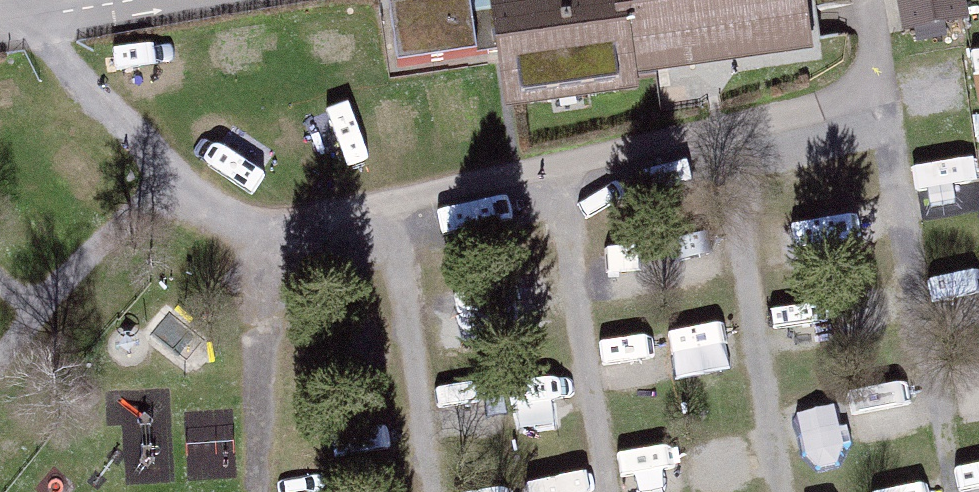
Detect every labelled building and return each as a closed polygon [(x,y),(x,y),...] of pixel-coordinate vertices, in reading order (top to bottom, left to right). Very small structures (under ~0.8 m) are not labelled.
[(392,4),(402,66),(505,54),(511,94),(819,54),(811,0),(426,0),(392,4)] [(964,0),(886,0),(892,35),(968,21),(964,0)] [(190,34),(133,37),(134,57),(191,54),(190,34)] [(607,327),(610,371),(655,368),(651,324),(607,327)] [(873,381),(877,432),(914,430),(910,378),(873,381)] [(960,446),(960,491),(978,491),(978,446),(960,446)]
